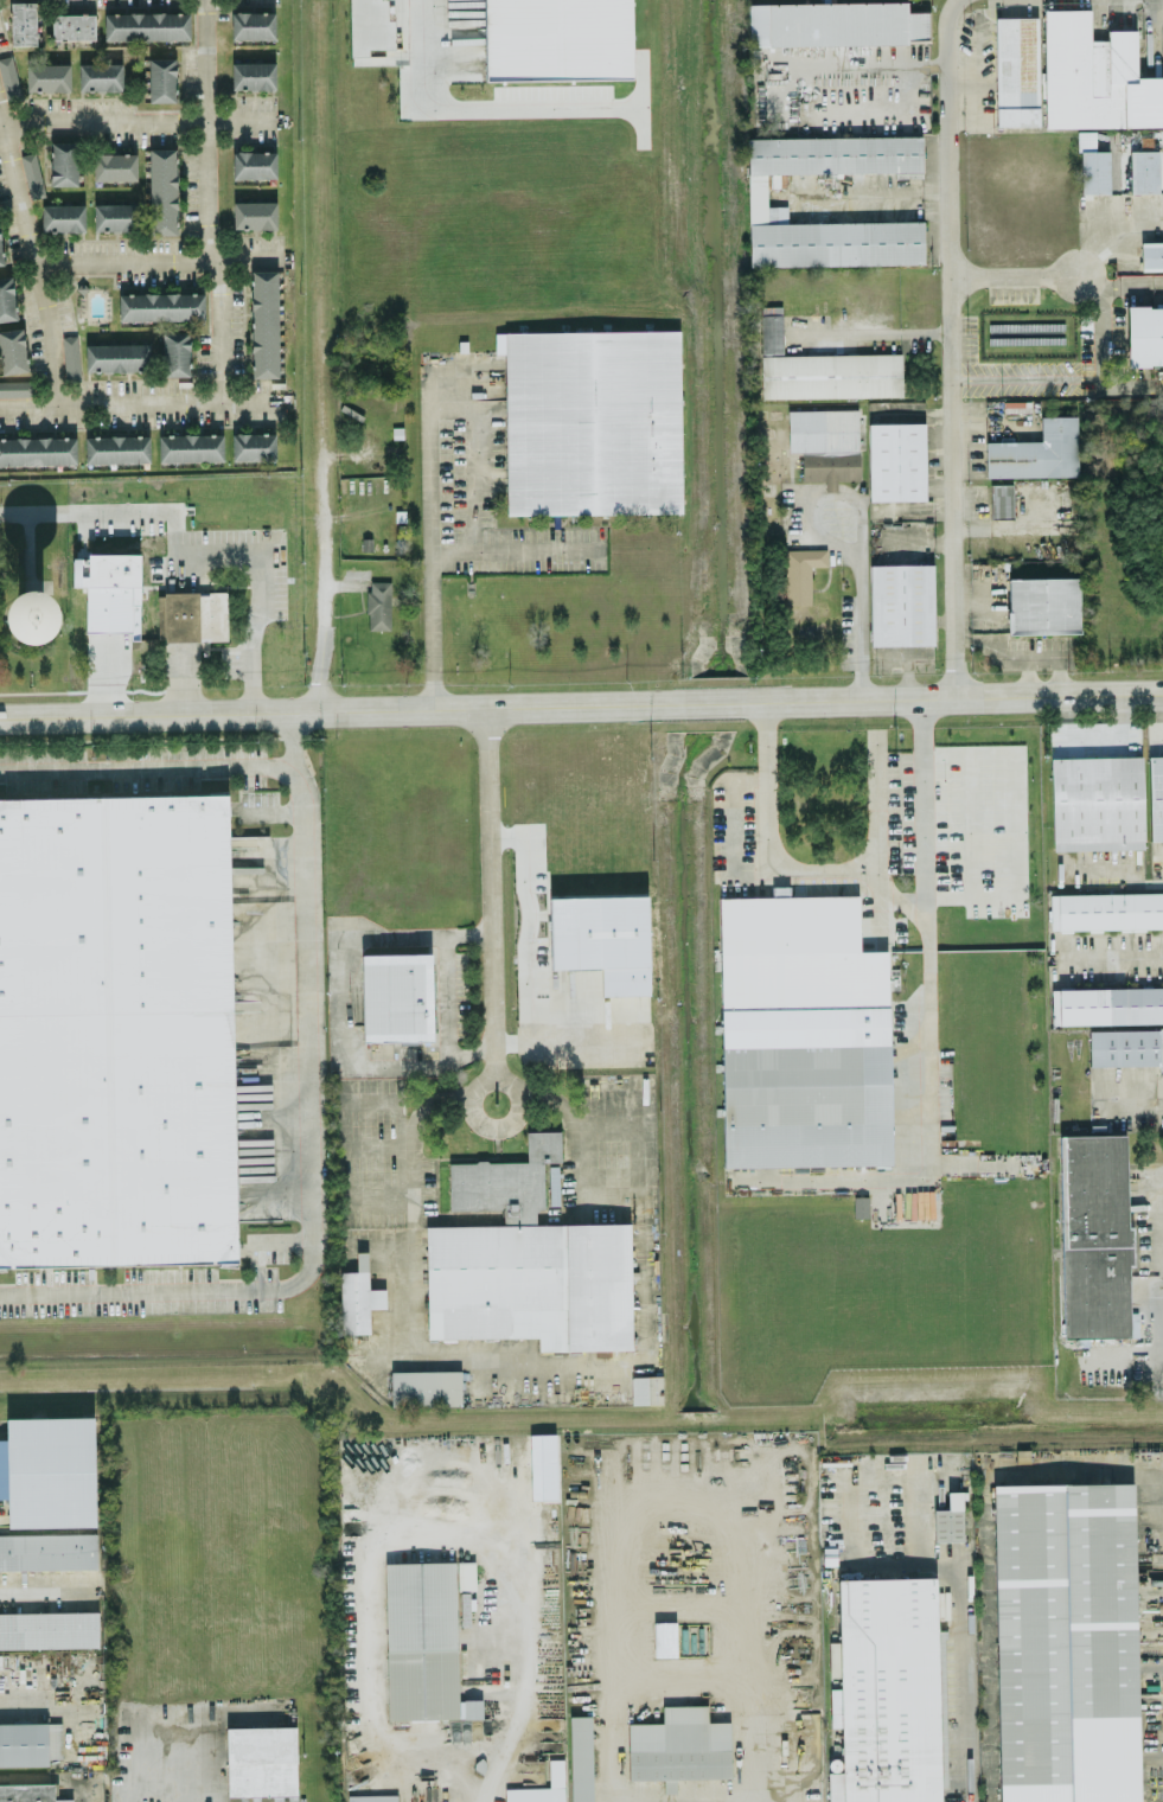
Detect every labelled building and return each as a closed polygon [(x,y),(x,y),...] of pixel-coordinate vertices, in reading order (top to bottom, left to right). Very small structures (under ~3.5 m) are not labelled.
[(631,77),(630,0),(483,0),(484,78),(631,77)] [(749,45),(929,42),(929,10),(907,11),(907,0),(902,0),(748,3),(749,45)] [(36,1),(11,1),(11,44),(36,44),(36,1)] [(1136,76),(1136,29),(1107,29),(1107,39),(1090,39),(1090,8),(1043,9),(1045,127),(1162,125),(1162,76),(1136,76)] [(103,12),(104,40),(190,38),(189,10),(103,12)] [(231,37),(274,38),(275,11),(231,10),(231,37)] [(52,38),(95,38),(95,13),(52,13),(52,38)] [(1039,124),(1037,16),(995,16),(997,125),(1039,124)] [(1,55),(2,97),(17,96),(16,55),(1,55)] [(149,101),(177,100),(175,56),(147,57),(149,101)] [(275,88),(275,61),(231,62),(232,89),(275,88)] [(70,90),(70,62),(26,63),(27,91),(70,90)] [(122,62),(78,63),(79,90),(122,89),(122,62)] [(1080,192),(1109,192),(1109,150),(1095,150),(1095,130),(1079,130),(1080,192)] [(747,137),(749,265),(924,263),(923,220),(787,222),(787,205),(767,205),(767,172),(922,170),(922,135),(747,137)] [(51,185),(77,184),(77,141),(50,141),(51,185)] [(175,147),(149,148),(150,233),(177,233),(175,147)] [(1158,149),(1130,149),(1130,192),(1159,192),(1158,149)] [(28,198),(44,195),(36,150),(21,153),(28,198)] [(276,150),(232,150),(232,178),(276,178),(276,150)] [(93,180),(137,179),(136,152),(93,152),(93,180)] [(277,201),(233,200),(233,228),(276,228),(277,201)] [(84,202),(41,203),(41,230),(85,229),(84,202)] [(94,230),(136,229),(135,202),(93,203),(94,230)] [(1141,269),(1162,269),(1162,240),(1141,241),(1141,269)] [(251,376),(277,376),(277,269),(250,269),(251,376)] [(12,274),(0,275),(0,320),(17,318),(12,274)] [(119,319),(204,320),(204,292),(119,292),(119,319)] [(783,352),(782,304),(760,305),(761,352),(783,352)] [(1162,363),(1162,306),(1127,306),(1127,363),(1162,363)] [(26,371),(25,328),(0,328),(0,372),(26,371)] [(504,352),(506,514),(681,511),(679,329),(494,332),(495,353),(504,352)] [(189,331),(162,330),(161,374),(189,375),(189,331)] [(64,379),(80,378),(78,334),(62,335),(64,379)] [(85,344),(86,371),(150,369),(149,342),(85,344)] [(901,352),(761,354),(762,397),(901,395),(901,352)] [(0,380),(0,395),(32,395),(32,379),(0,380)] [(788,409),(788,452),(802,451),(802,481),(825,480),(825,489),(837,489),(837,479),(859,479),(858,408),(788,409)] [(986,476),(1077,474),(1076,415),(1040,415),(1041,440),(986,441),(986,476)] [(926,498),(924,421),(867,422),(869,500),(926,498)] [(223,432),(158,433),(159,461),(224,459),(223,432)] [(275,459),(275,432),(232,432),(232,460),(275,459)] [(85,463),(150,461),(149,434),(84,436),(85,463)] [(0,437),(0,464),(77,462),(76,435),(0,437)] [(1012,482),(990,483),(991,517),(1013,516),(1012,482)] [(811,603),(810,565),(827,565),(827,548),(785,549),(786,603),(811,603)] [(85,631),(130,631),(131,584),(139,584),(139,553),(113,552),(113,577),(94,577),(94,572),(85,572),(85,631)] [(934,643),(933,562),(869,564),(871,644),(934,643)] [(1078,576),(1007,577),(1008,633),(1079,632),(1078,576)] [(391,580),(368,580),(367,627),(390,628),(391,580)] [(227,639),(226,590),(163,591),(164,640),(227,639)] [(1053,850),(1143,848),(1141,755),(1051,757),(1053,850)] [(1150,839),(1162,839),(1162,755),(1148,755),(1150,839)] [(244,1260),(232,791),(0,796),(0,1266),(244,1260)] [(1050,893),(1050,929),(1162,927),(1162,891),(1050,893)] [(647,894),(550,897),(551,968),(600,967),(601,994),(649,993),(647,894)] [(717,897),(718,1008),(888,1007),(888,951),(856,951),(856,896),(717,897)] [(362,953),(363,1041),(432,1040),(431,952),(362,953)] [(1051,988),(1052,1024),(1162,1022),(1162,986),(1051,988)] [(1090,1065),(1160,1064),(1160,1072),(1162,1072),(1162,1027),(1089,1029),(1090,1065)] [(720,1047),(722,1168),(888,1165),(887,1044),(720,1047)] [(526,1160),(448,1161),(449,1205),(546,1205),(546,1161),(561,1161),(561,1130),(526,1130),(526,1160)] [(1064,1337),(1130,1335),(1129,1265),(1134,1265),(1133,1225),(1128,1225),(1126,1133),(1060,1135),(1064,1337)] [(631,1348),(629,1222),(425,1225),(427,1337),(538,1336),(538,1349),(631,1348)] [(367,1251),(356,1251),(356,1269),(368,1269),(367,1251)] [(339,1270),(340,1332),(370,1332),(369,1307),(385,1306),(385,1287),(368,1288),(368,1270),(339,1270)] [(461,1369),(390,1370),(391,1405),(461,1405),(461,1369)] [(631,1375),(632,1403),(663,1402),(661,1374),(631,1375)] [(6,1419),(8,1526),(97,1525),(95,1418),(6,1419)] [(555,1460),(540,1460),(541,1488),(556,1488),(555,1460)] [(993,1484),(999,1801),(1139,1801),(1133,1481),(993,1484)] [(962,1539),(962,1490),(947,1490),(947,1508),(933,1508),(934,1540),(962,1539)] [(96,1568),(96,1532),(0,1533),(0,1571),(96,1568)] [(389,1719),(482,1716),(481,1698),(458,1699),(456,1625),(470,1624),(469,1589),(475,1589),(474,1559),(385,1562),(389,1719)] [(840,1687),(829,1687),(830,1726),(841,1726),(842,1771),(827,1771),(828,1801),(940,1801),(936,1576),(837,1578),(840,1687)] [(97,1647),(97,1614),(0,1614),(0,1647),(97,1647)] [(676,1622),(653,1622),(654,1656),(676,1655),(676,1622)] [(627,1722),(628,1778),(664,1778),(664,1791),(676,1791),(676,1777),(731,1777),(730,1720),(707,1720),(707,1704),(663,1704),(663,1722),(627,1722)] [(591,1714),(570,1715),(571,1801),(593,1801),(591,1714)] [(46,1765),(46,1759),(58,1758),(58,1721),(0,1722),(0,1766),(46,1765)] [(295,1725),(226,1727),(228,1801),(297,1801),(295,1725)] [(549,1758),(549,1786),(505,1787),(505,1801),(564,1801),(563,1758),(549,1758)] [(69,1801),(52,1801),(52,1787),(0,1787),(0,1801),(69,1801)] [(347,1793),(347,1801),(397,1801),(397,1793),(347,1793)]
